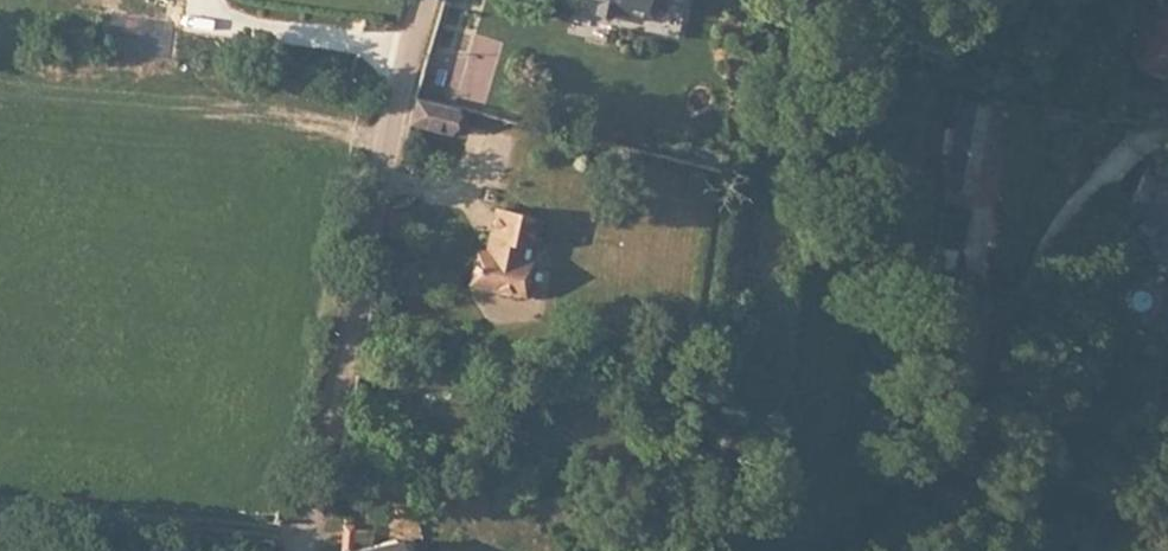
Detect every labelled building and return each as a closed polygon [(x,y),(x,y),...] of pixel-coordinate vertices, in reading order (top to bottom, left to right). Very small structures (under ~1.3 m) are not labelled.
[(639,12),(641,3),(655,7),(656,0),(585,0),(639,12)] [(410,121),(409,124),(451,133),(452,128),(465,131),(469,112),(450,107),(415,99),(410,121)] [(492,209),(488,232),(497,227),(499,227),(502,212),(492,209)] [(497,227),(488,232),(483,254),(474,252),(467,283),(473,284),(472,287),(514,295),(514,293),(520,294),(526,263),(522,262),(532,217),(502,212),(499,227),(497,227)] [(411,537),(343,550),(414,550),(411,537)]
